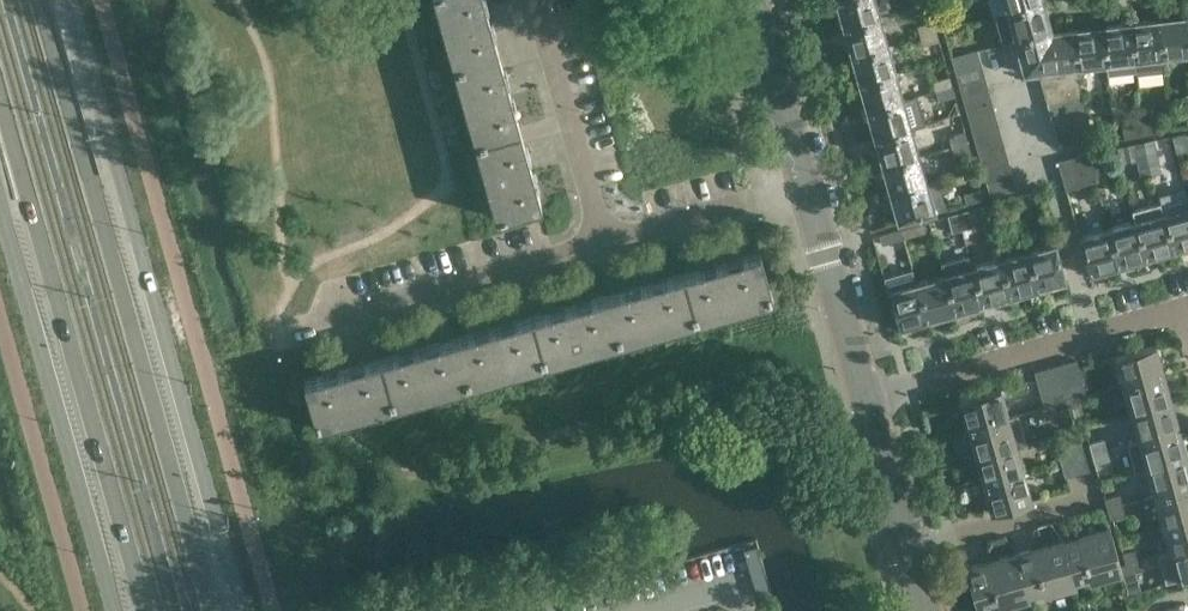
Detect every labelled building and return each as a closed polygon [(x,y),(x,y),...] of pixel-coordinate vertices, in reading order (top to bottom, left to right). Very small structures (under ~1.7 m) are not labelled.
[(453,65),(498,52),(483,0),(435,0),(453,65)] [(876,0),(839,0),(836,1),(844,28),(881,18),(876,0)] [(1043,0),(989,0),(993,15),(1044,1),(1043,0)] [(1052,32),(1044,1),(993,15),(1002,45),(1015,41),(1052,32)] [(957,15),(941,19),(944,29),(960,25),(957,15)] [(1187,16),(1158,19),(1162,57),(1187,54),(1187,28),(1187,16)] [(888,45),(881,18),(844,28),(851,55),(888,45)] [(1162,57),(1158,19),(1131,22),(1135,60),(1136,72),(1164,69),(1162,57)] [(934,22),(933,22),(918,26),(920,36),(937,32),(934,22)] [(1135,60),(1131,22),(1102,26),(1107,63),(1108,75),(1136,72),(1135,60)] [(963,35),(960,25),(944,29),(947,40),(963,35)] [(1107,63),(1102,26),(1072,29),(1076,67),(1078,67),(1107,63)] [(1076,67),(1072,29),(1052,32),(1015,41),(1025,73),(1038,71),(1066,68),(1076,67)] [(939,41),(937,32),(920,36),(923,46),(939,41)] [(896,73),(888,45),(851,55),(859,84),(896,73)] [(952,58),(956,71),(982,64),(982,63),(979,52),(978,50),(952,58)] [(520,128),(498,52),(453,65),(475,141),(520,128)] [(983,66),(982,64),(956,71),(960,86),(986,78),(986,77),(982,66),(983,66)] [(1082,94),(1078,67),(1076,67),(1066,68),(1070,84),(1074,97),(1082,94)] [(1070,84),(1066,68),(1038,71),(1044,90),(1070,84)] [(904,101),(896,73),(859,84),(867,111),(904,101)] [(933,82),(936,93),(952,88),(949,77),(933,82)] [(987,79),(986,78),(960,86),(964,99),(990,92),(990,91),(989,91),(986,80),(987,79)] [(1074,97),(1070,84),(1044,90),(1048,104),(1074,97)] [(955,97),(952,88),(936,93),(938,101),(955,97)] [(990,93),(990,92),(964,99),(968,114),(994,106),(993,105),(990,93)] [(1084,109),(1082,94),(1074,97),(1048,104),(1051,118),(1084,109)] [(912,129),(904,101),(867,111),(875,140),(912,129)] [(994,107),(994,106),(968,114),(971,127),(998,120),(997,118),(994,107)] [(1086,124),(1084,109),(1051,118),(1056,132),(1086,124)] [(1153,115),(1140,118),(1141,127),(1143,134),(1157,132),(1153,115)] [(1141,127),(1140,118),(1125,121),(1128,137),(1143,134),(1141,127)] [(998,121),(998,120),(971,127),(975,142),(1002,134),(1001,132),(998,121)] [(1087,139),(1086,124),(1056,132),(1059,146),(1087,139)] [(541,205),(520,128),(475,141),(496,217),(541,205)] [(920,155),(912,129),(875,140),(882,165),(920,155)] [(948,137),(951,148),(968,143),(965,132),(948,137)] [(1002,135),(1002,134),(975,142),(979,155),(1005,147),(1002,135)] [(1154,140),(1142,142),(1152,174),(1160,172),(1154,140)] [(1152,174),(1142,142),(1115,147),(1119,164),(1138,160),(1143,177),(1152,174)] [(970,151),(968,143),(951,148),(953,156),(970,151)] [(1006,149),(1005,147),(979,155),(983,169),(1009,161),(1009,160),(1006,149)] [(1094,151),(1081,155),(1086,169),(1098,166),(1094,151)] [(928,183),(920,155),(882,165),(890,193),(928,183)] [(1086,169),(1081,155),(1058,161),(1062,176),(1086,169)] [(1010,163),(1009,161),(983,169),(987,183),(1013,175),(1013,174),(1009,163),(1010,163)] [(1102,180),(1098,166),(1086,169),(1090,184),(1102,180)] [(1090,184),(1086,169),(1062,176),(1066,190),(1090,184)] [(1017,189),(1013,175),(987,183),(991,196),(1017,189)] [(939,180),(928,183),(890,193),(898,221),(898,222),(898,223),(947,209),(939,180)] [(983,199),(981,190),(964,194),(967,203),(983,199)] [(1028,210),(1023,194),(1014,197),(1018,213),(1028,210)] [(1187,195),(1159,203),(1163,214),(1173,251),(1187,247),(1187,197),(1187,195)] [(1018,213),(1014,197),(1004,200),(1009,216),(1018,213)] [(1173,251),(1163,214),(1159,203),(1134,210),(1137,221),(1147,258),(1173,251)] [(969,210),(957,213),(962,229),(973,226),(969,210)] [(962,229),(957,213),(949,216),(954,232),(962,229)] [(1147,258),(1137,221),(1107,229),(1118,266),(1147,258)] [(924,223),(903,229),(905,238),(927,232),(924,223)] [(905,238),(903,229),(880,235),(882,244),(905,238)] [(1118,266),(1107,229),(1080,237),(1079,237),(1089,275),(1090,275),(1090,274),(1118,266)] [(1055,244),(1029,251),(1039,289),(1066,281),(1066,282),(1067,281),(1056,243),(1055,243),(1055,244)] [(1011,297),(1039,289),(1029,251),(1001,259),(1011,297)] [(760,252),(684,274),(696,319),(773,297),(760,252)] [(1011,297),(1001,259),(973,267),(983,305),(1011,297)] [(983,305),(973,267),(945,275),(955,312),(983,305)] [(696,319),(684,274),(608,295),(621,340),(696,319)] [(955,312),(945,275),(918,283),(928,320),(955,312)] [(928,320),(918,283),(889,291),(889,290),(888,291),(898,329),(899,329),(899,328),(928,320)] [(621,340),(608,295),(532,316),(545,361),(621,340)] [(545,361),(532,316),(456,338),(469,383),(545,361)] [(469,383),(456,338),(381,359),(393,404),(469,383)] [(1156,345),(1114,357),(1115,359),(1115,358),(1123,386),(1164,374),(1156,347),(1157,347),(1156,345)] [(393,404),(381,359),(304,381),(317,426),(393,404)] [(1085,388),(1077,360),(1075,360),(1075,361),(1064,364),(1064,363),(1062,364),(1070,392),(1075,391),(1085,388)] [(1070,392),(1062,364),(1061,364),(1061,365),(1050,368),(1050,367),(1049,368),(1056,396),(1063,394),(1070,392)] [(1056,396),(1049,368),(1048,368),(1048,369),(1037,372),(1036,371),(1035,372),(1043,399),(1054,396),(1056,396)] [(1172,403),(1164,374),(1123,386),(1131,413),(1172,403)] [(1089,402),(1085,388),(1075,391),(1079,405),(1089,402)] [(1001,389),(959,401),(960,402),(968,430),(1009,418),(1001,391),(1001,390),(1001,389)] [(1070,392),(1063,394),(1067,408),(1079,405),(1075,391),(1070,392)] [(1056,396),(1054,396),(1057,411),(1067,408),(1063,394),(1056,396)] [(1057,411),(1054,396),(1043,399),(1047,414),(1057,411)] [(1180,430),(1172,403),(1131,413),(1139,441),(1180,430)] [(1018,415),(1009,418),(968,430),(970,436),(965,437),(970,455),(975,454),(976,457),(1016,445),(1025,442),(1018,415)] [(1187,457),(1180,430),(1139,441),(1147,469),(1187,457)] [(1081,441),(1067,445),(1072,459),(1076,474),(1077,474),(1076,473),(1087,470),(1088,471),(1089,470),(1081,441)] [(1090,445),(1093,453),(1108,449),(1105,441),(1090,445)] [(1024,473),(1016,445),(976,457),(983,484),(1024,473)] [(1072,459),(1067,445),(1057,448),(1061,462),(1072,459)] [(1111,460),(1108,449),(1093,453),(1095,464),(1111,460)] [(1187,457),(1147,469),(1154,497),(1187,487),(1187,460),(1187,457)] [(1076,474),(1072,459),(1061,462),(1065,477),(1076,474)] [(1032,500),(1024,473),(983,484),(991,511),(990,511),(991,513),(1033,501),(1032,500)] [(1154,497),(1162,524),(1187,517),(1187,487),(1154,497)] [(1106,499),(1107,504),(1109,510),(1123,506),(1120,496),(1106,499)] [(1126,516),(1123,506),(1109,510),(1112,520),(1126,516)] [(1162,524),(1170,552),(1187,547),(1187,517),(1162,524)] [(1078,538),(1064,542),(1076,583),(1089,579),(1090,582),(1092,582),(1091,581),(1121,573),(1123,573),(1110,526),(1094,531),(1092,525),(1087,526),(1088,532),(1077,535),(1078,538)] [(1076,583),(1064,542),(1064,539),(1031,548),(1031,550),(1018,554),(1030,596),(1043,592),(1044,595),(1045,595),(1045,594),(1075,586),(1077,586),(1076,583)] [(1170,552),(1177,578),(1177,579),(1177,580),(1187,577),(1187,547),(1170,552)] [(1125,554),(1127,565),(1142,560),(1139,550),(1125,554)] [(1030,596),(1018,554),(1017,552),(979,563),(980,564),(969,567),(968,566),(966,567),(978,610),(985,610),(1029,599),(1031,599),(1030,596)] [(1145,571),(1142,560),(1127,565),(1130,575),(1145,571)]
